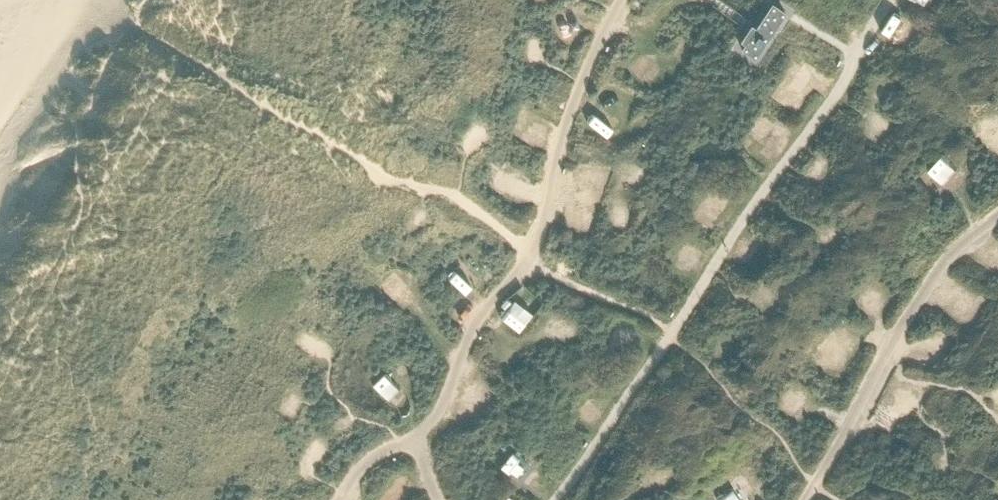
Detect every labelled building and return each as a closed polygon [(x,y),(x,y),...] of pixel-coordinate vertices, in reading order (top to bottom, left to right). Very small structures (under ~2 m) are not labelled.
[(765,8),(734,52),(746,61),(778,17),(765,8)]
